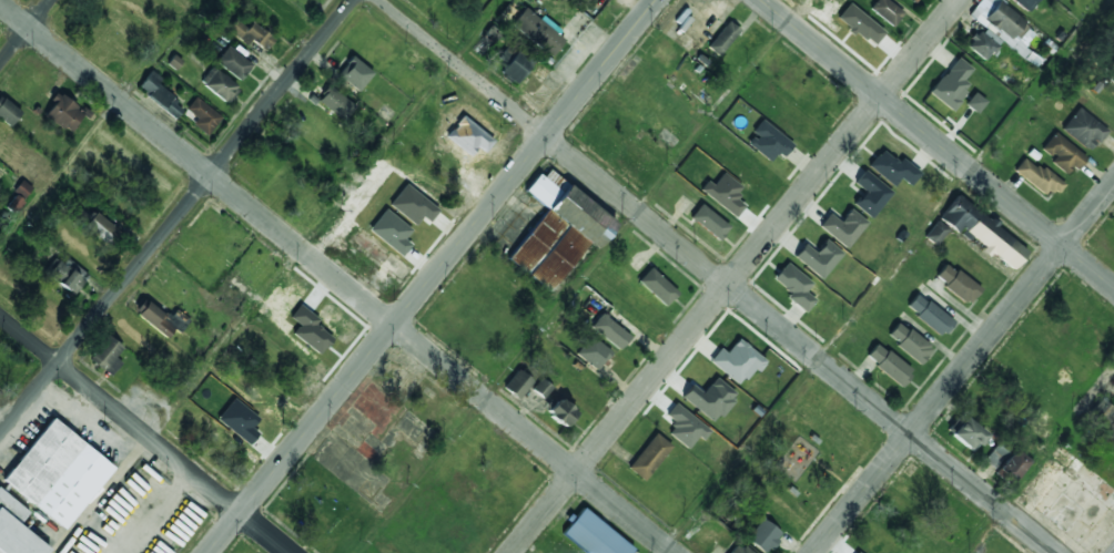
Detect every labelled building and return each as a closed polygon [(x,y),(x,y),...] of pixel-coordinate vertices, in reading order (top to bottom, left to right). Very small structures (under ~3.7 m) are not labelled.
[(892,27),(903,12),(886,0),(875,0),(869,9),(892,27)] [(982,25),(965,45),(984,61),(1001,41),(1021,58),(1026,51),(1022,48),(1035,32),(997,0),(979,0),(968,14),(982,25)] [(1035,0),(1011,0),(1025,12),(1035,0)] [(551,57),(565,38),(524,8),(510,27),(551,57)] [(246,28),(234,19),(226,30),(246,45),(250,40),(265,51),(274,39),(252,22),(246,28)] [(707,47),(719,57),(740,30),(727,21),(707,47)] [(497,58),(506,63),(499,72),(516,83),(531,62),(507,44),(497,58)] [(215,62),(240,80),(252,64),(227,45),(215,62)] [(373,71),(351,55),(337,75),(359,91),(373,71)] [(950,110),(970,86),(962,80),(971,69),(956,57),(928,92),(950,110)] [(226,103),(239,89),(212,66),(200,82),(226,103)] [(156,84),(161,79),(151,70),(136,88),(174,119),(184,107),(156,84)] [(355,102),(327,86),(317,104),(345,120),(355,102)] [(963,104),(976,113),(985,101),(973,92),(963,104)] [(70,132),(83,111),(57,94),(43,115),(70,132)] [(0,97),(0,118),(10,125),(20,111),(0,97)] [(185,110),(196,117),(192,124),(207,135),(221,115),(193,98),(185,110)] [(1090,152),(1107,131),(1077,106),(1061,129),(1090,152)] [(792,144),(761,119),(751,132),(755,134),(747,144),(769,162),(777,152),(782,156),(792,144)] [(1065,174),(1072,166),(1075,170),(1085,157),(1054,131),(1041,147),(1053,158),(1050,162),(1065,174)] [(909,186),(920,173),(900,157),(897,162),(881,149),(868,166),(893,186),(899,178),(909,186)] [(1063,186),(1025,155),(1013,170),(1043,195),(1049,188),(1056,194),(1063,186)] [(507,259),(546,288),(580,242),(594,252),(616,222),(548,171),(544,177),(538,173),(524,192),(546,207),(507,259)] [(862,188),(852,204),(872,218),(891,191),(863,171),(854,183),(862,188)] [(939,219),(957,234),(960,229),(991,253),(1013,270),(1028,250),(957,195),(939,219)] [(729,225),(698,205),(689,219),(720,239),(729,225)] [(829,213),(818,226),(845,248),(868,223),(850,208),(839,221),(829,213)] [(85,224),(109,246),(120,234),(97,212),(85,224)] [(935,246),(949,229),(938,220),(924,237),(935,246)] [(823,279),(842,252),(825,240),(816,253),(804,244),(794,258),(823,279)] [(45,271),(71,296),(89,277),(68,258),(62,264),(56,259),(45,271)] [(813,282),(785,263),(773,280),(790,292),(786,299),(806,313),(815,300),(805,293),(813,282)] [(934,278),(968,305),(980,290),(946,263),(934,278)] [(677,294),(650,268),(637,281),(665,307),(677,294)] [(952,322),(917,293),(905,307),(940,336),(952,322)] [(133,312),(167,339),(176,327),(143,300),(133,312)] [(180,333),(190,321),(176,308),(165,320),(180,333)] [(619,350),(630,337),(601,314),(591,327),(619,350)] [(886,337),(920,364),(933,349),(898,322),(886,337)] [(111,377),(122,363),(115,357),(123,348),(107,335),(89,359),(111,377)] [(599,370),(611,350),(588,336),(575,356),(599,370)] [(726,353),(720,348),(709,361),(739,386),(753,368),(758,372),(767,362),(738,338),(726,353)] [(865,357),(901,387),(913,372),(877,343),(865,357)] [(533,382),(518,370),(502,387),(517,400),(533,382)] [(544,399),(553,387),(540,378),(532,390),(544,399)] [(702,394),(692,386),(682,397),(713,421),(734,394),(715,378),(702,394)] [(544,409),(563,428),(576,414),(557,396),(544,409)] [(1103,431),(1113,411),(1113,409),(1100,401),(1087,422),(1103,431)] [(702,439),(708,432),(675,404),(666,415),(676,423),(669,432),(686,447),(697,435),(702,439)] [(973,453),(987,436),(962,416),(948,433),(973,453)] [(114,467),(51,418),(2,481),(65,530),(114,467)] [(644,482),(672,447),(655,433),(627,468),(644,482)] [(994,468),(1006,452),(997,444),(985,461),(994,468)] [(1029,461),(1014,449),(995,471),(1011,484),(1029,461)] [(0,490),(0,552),(47,552),(50,549),(19,525),(29,512),(0,490)] [(634,549),(582,508),(561,534),(586,552),(630,552),(634,549)] [(763,519),(745,538),(762,552),(766,552),(782,535),(763,519)] [(730,552),(751,552),(738,543),(730,552)]
